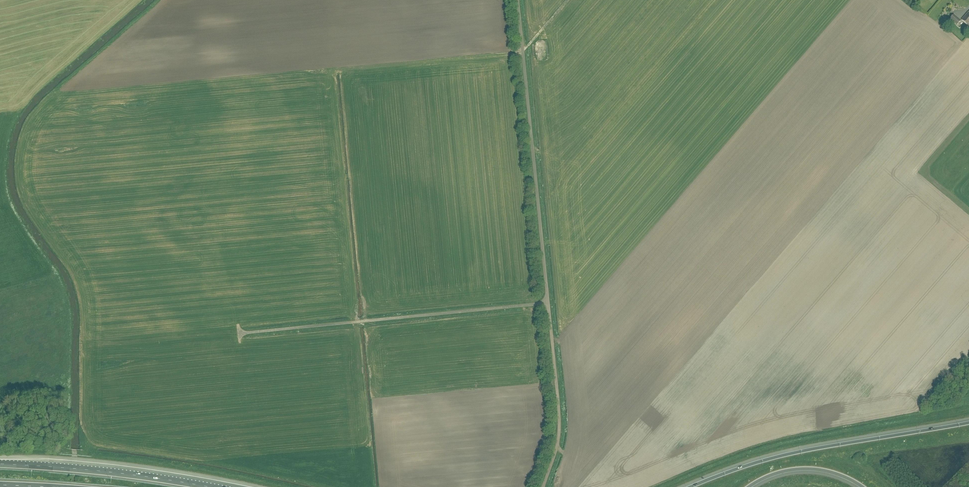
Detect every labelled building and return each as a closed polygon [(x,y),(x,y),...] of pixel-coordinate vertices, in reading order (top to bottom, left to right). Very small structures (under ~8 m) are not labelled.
[(967,15),(966,14),(961,20),(968,27),(968,26),(968,12),(967,15)] [(961,21),(953,15),(949,20),(957,26),(961,21)]
